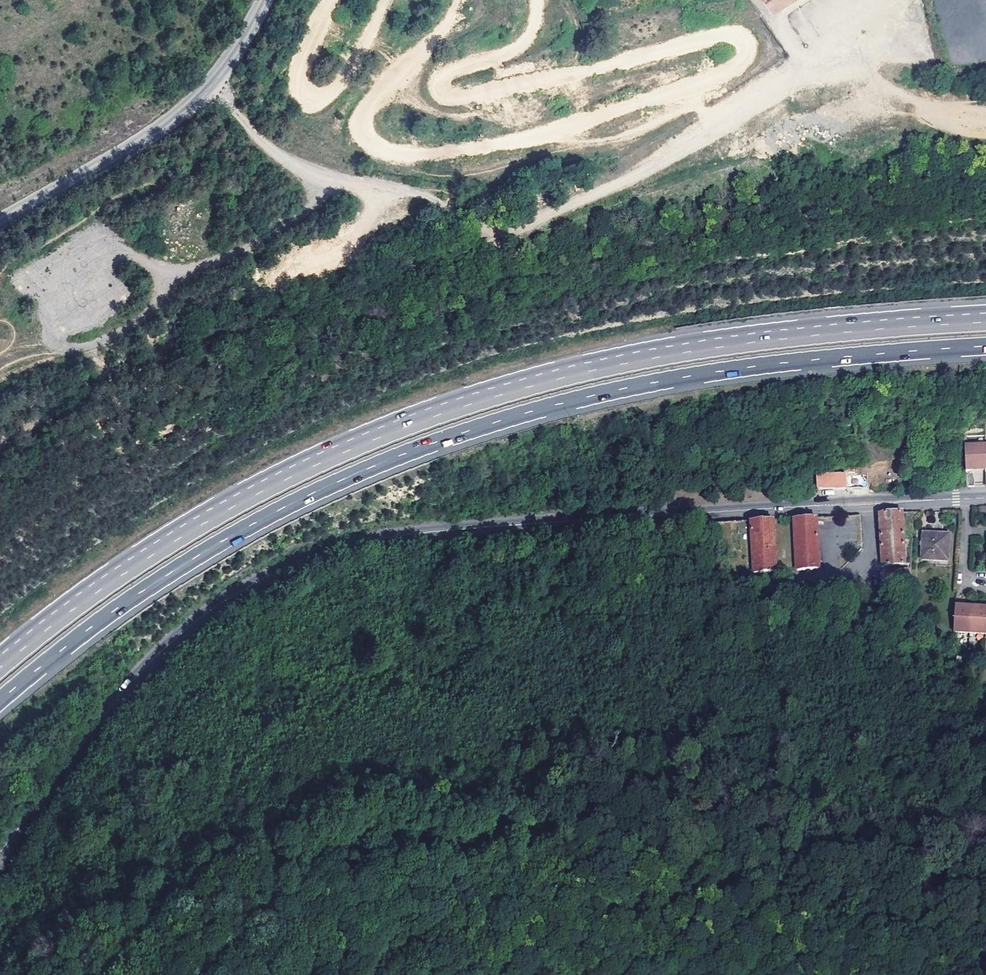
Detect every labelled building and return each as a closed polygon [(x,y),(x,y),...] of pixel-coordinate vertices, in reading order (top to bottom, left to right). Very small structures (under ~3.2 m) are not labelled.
[(771,12),(789,0),(763,0),(771,12)] [(966,487),(973,487),(971,466),(973,466),(977,466),(977,468),(984,468),(985,486),(985,445),(964,446),(966,487)] [(847,488),(847,475),(834,474),(834,476),(814,476),(814,487),(843,488),(847,488)] [(902,512),(880,514),(882,565),(904,564),(902,512)] [(817,517),(794,518),(797,570),(819,569),(817,517)] [(773,519),(751,521),(754,572),(776,571),(773,519)] [(950,535),(924,534),(923,559),(948,561),(950,535)] [(955,607),(953,632),(985,635),(985,609),(955,607)] [(917,616),(907,615),(905,632),(916,634),(917,616)]
